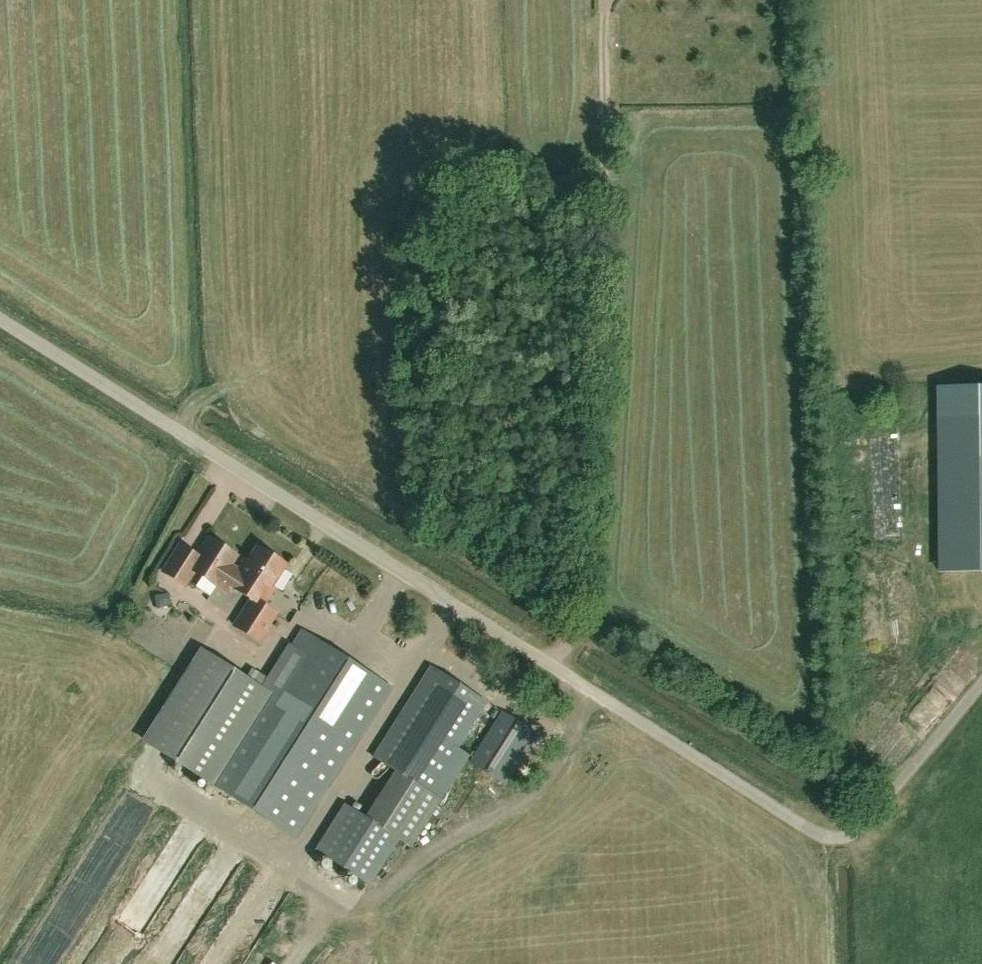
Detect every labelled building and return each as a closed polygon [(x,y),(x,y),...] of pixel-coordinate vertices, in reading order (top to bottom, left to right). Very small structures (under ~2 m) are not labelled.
[(939,526),(937,469),(915,470),(916,518),(903,519),(903,527),(939,526)] [(230,585),(239,571),(230,565),(236,555),(210,538),(196,559),(178,548),(163,572),(184,585),(193,571),(217,586),(217,584),(230,593),(233,587),(230,585)] [(233,587),(251,599),(234,625),(259,641),(276,613),(263,605),(274,588),(271,586),(285,564),(258,547),(242,572),(239,571),(230,585),(233,587)] [(303,631),(265,690),(205,652),(147,742),(295,837),(391,687),(303,631)] [(394,770),(365,816),(344,803),(315,849),(369,884),(398,838),(411,846),(440,800),(428,792),(486,702),(432,667),(374,757),(394,770)] [(536,734),(503,712),(471,762),(505,783),(536,734)]
